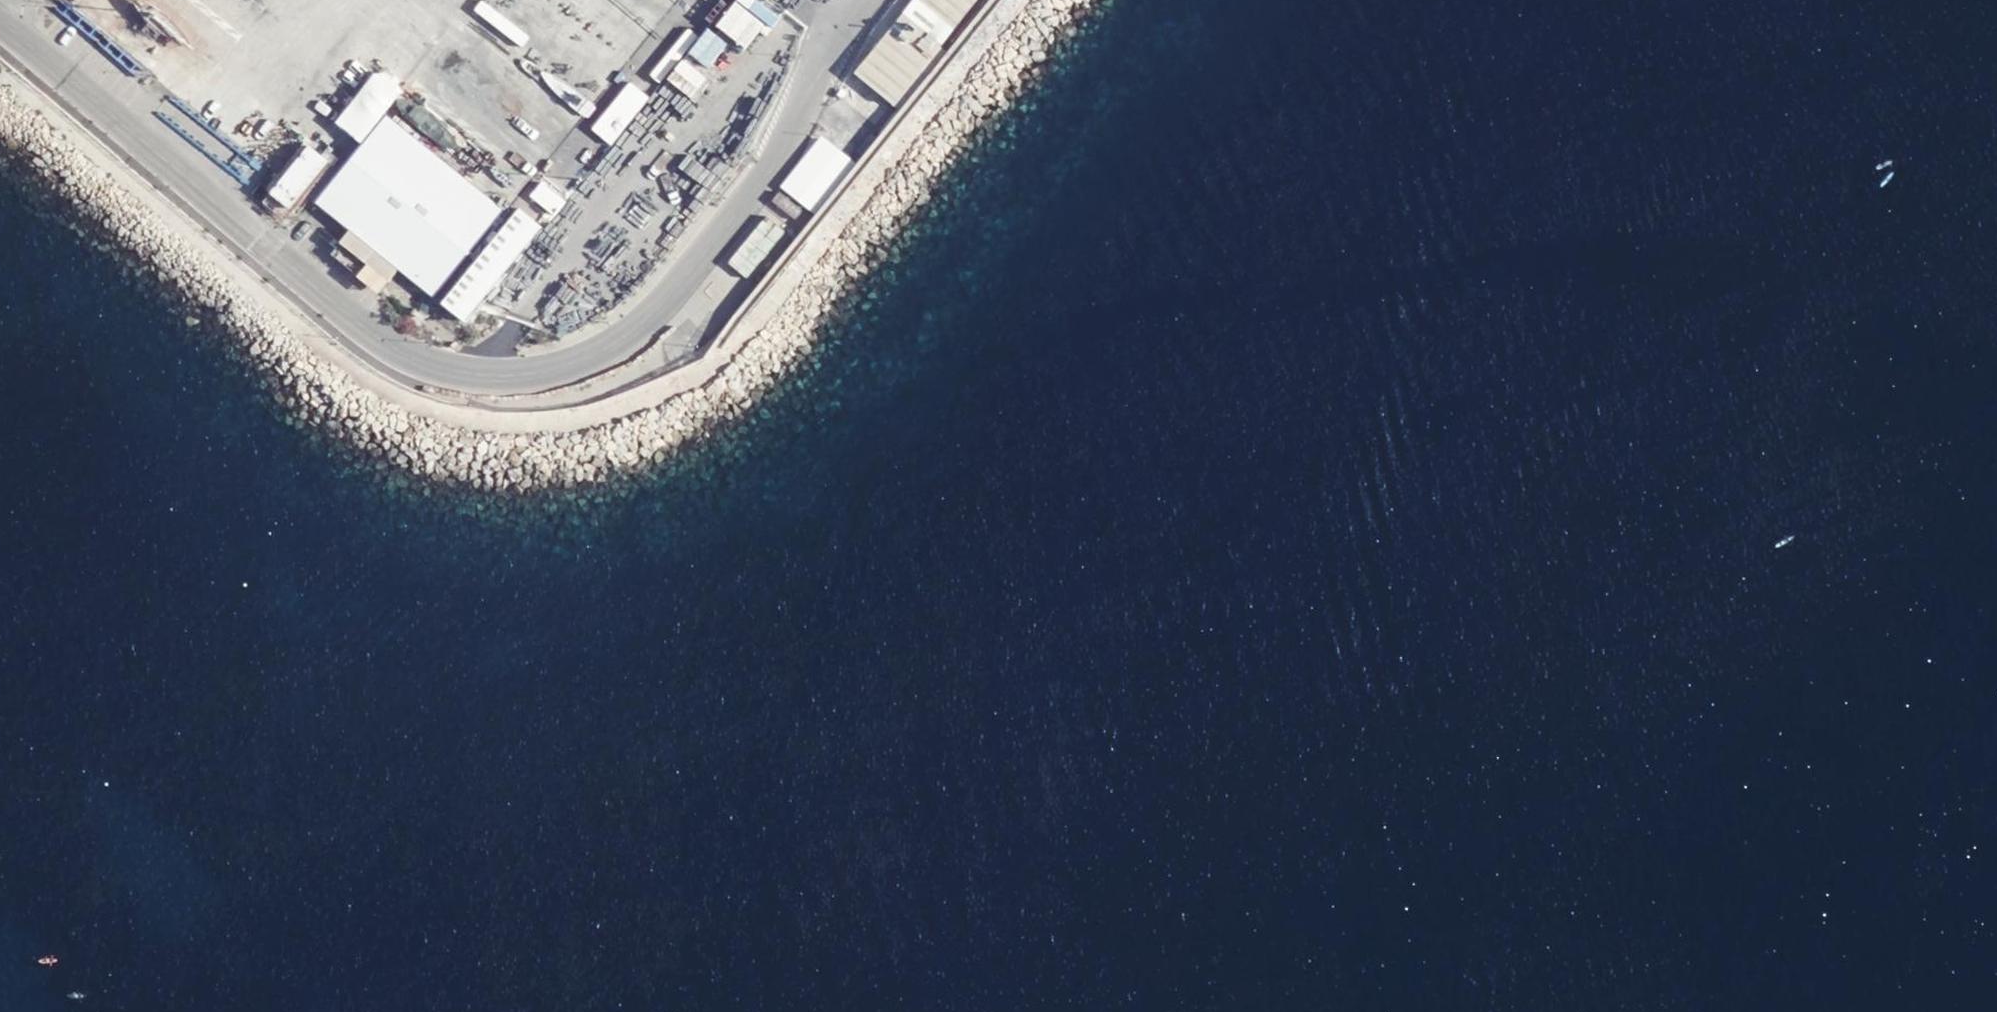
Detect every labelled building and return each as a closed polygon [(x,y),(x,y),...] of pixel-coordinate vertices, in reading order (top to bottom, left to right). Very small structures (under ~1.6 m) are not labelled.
[(164,77),(184,55),(205,74),(222,55),(160,0),(101,0),(143,37),(133,49),(164,77)] [(631,18),(647,0),(610,0),(631,18)] [(958,24),(977,0),(929,0),(958,24)] [(765,24),(735,1),(716,25),(745,49),(765,24)] [(859,68),(896,99),(945,38),(909,8),(859,68)] [(813,210),(852,164),(820,138),(782,185),(813,210)] [(325,192),(436,287),(470,248),(358,151),(325,192)]
